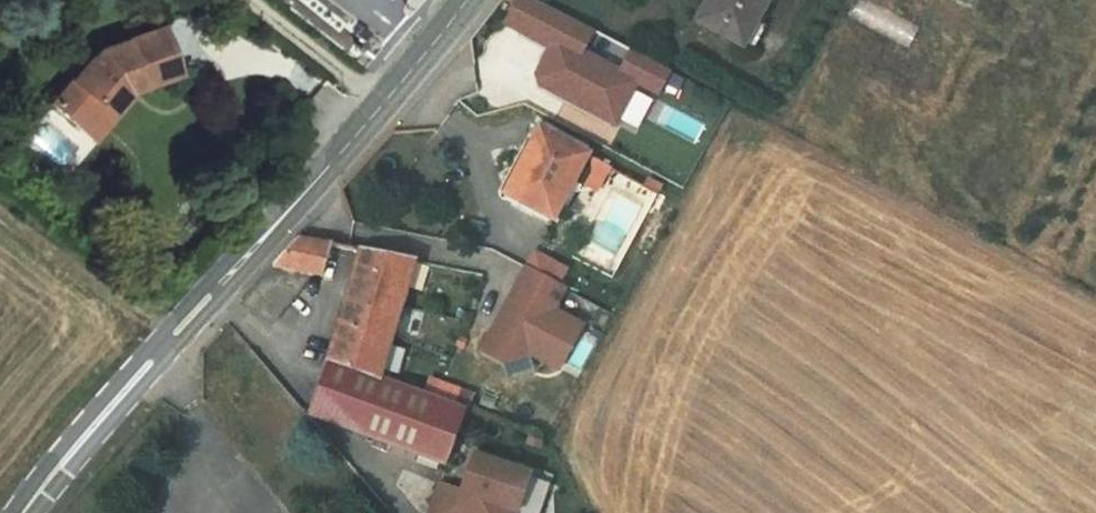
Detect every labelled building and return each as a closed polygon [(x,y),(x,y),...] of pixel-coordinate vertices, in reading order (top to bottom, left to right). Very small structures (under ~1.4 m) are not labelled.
[(540,0),(514,0),(502,21),(547,45),(528,79),(618,127),(636,91),(655,101),(671,69),(630,48),(620,68),(582,49),(594,27),(540,0)] [(698,14),(769,49),(784,20),(769,12),(775,0),(706,0),(698,14)] [(177,67),(163,23),(97,43),(87,60),(81,57),(47,102),(80,127),(102,99),(109,105),(123,86),(134,84),(177,67)] [(113,111),(134,84),(123,86),(109,105),(102,99),(80,127),(93,137),(113,111)] [(535,140),(511,183),(514,185),(536,197),(553,206),(555,207),(578,166),(591,142),(584,138),(543,115),(530,137),(535,140)] [(611,153),(591,142),(578,166),(598,177),(611,153)] [(663,176),(650,169),(646,177),(659,184),(663,176)] [(553,206),(514,185),(511,190),(550,212),(553,206)] [(323,267),(333,236),(307,232),(298,228),(244,291),(274,310),(309,265),(323,267)] [(411,249),(355,239),(327,353),(377,370),(411,249)] [(535,242),(527,257),(556,272),(563,258),(535,242)] [(527,257),(483,339),(501,349),(529,341),(559,356),(582,314),(552,298),(563,276),(556,272),(527,257)] [(444,455),(461,399),(449,395),(429,388),(377,370),(327,353),(312,411),(444,455)] [(436,372),(429,388),(449,395),(454,379),(436,372)] [(471,446),(459,484),(496,497),(517,503),(529,464),(471,446)] [(496,497),(459,484),(438,477),(427,512),(491,512),(496,497)] [(491,512),(514,512),(517,503),(496,497),(491,512)]
